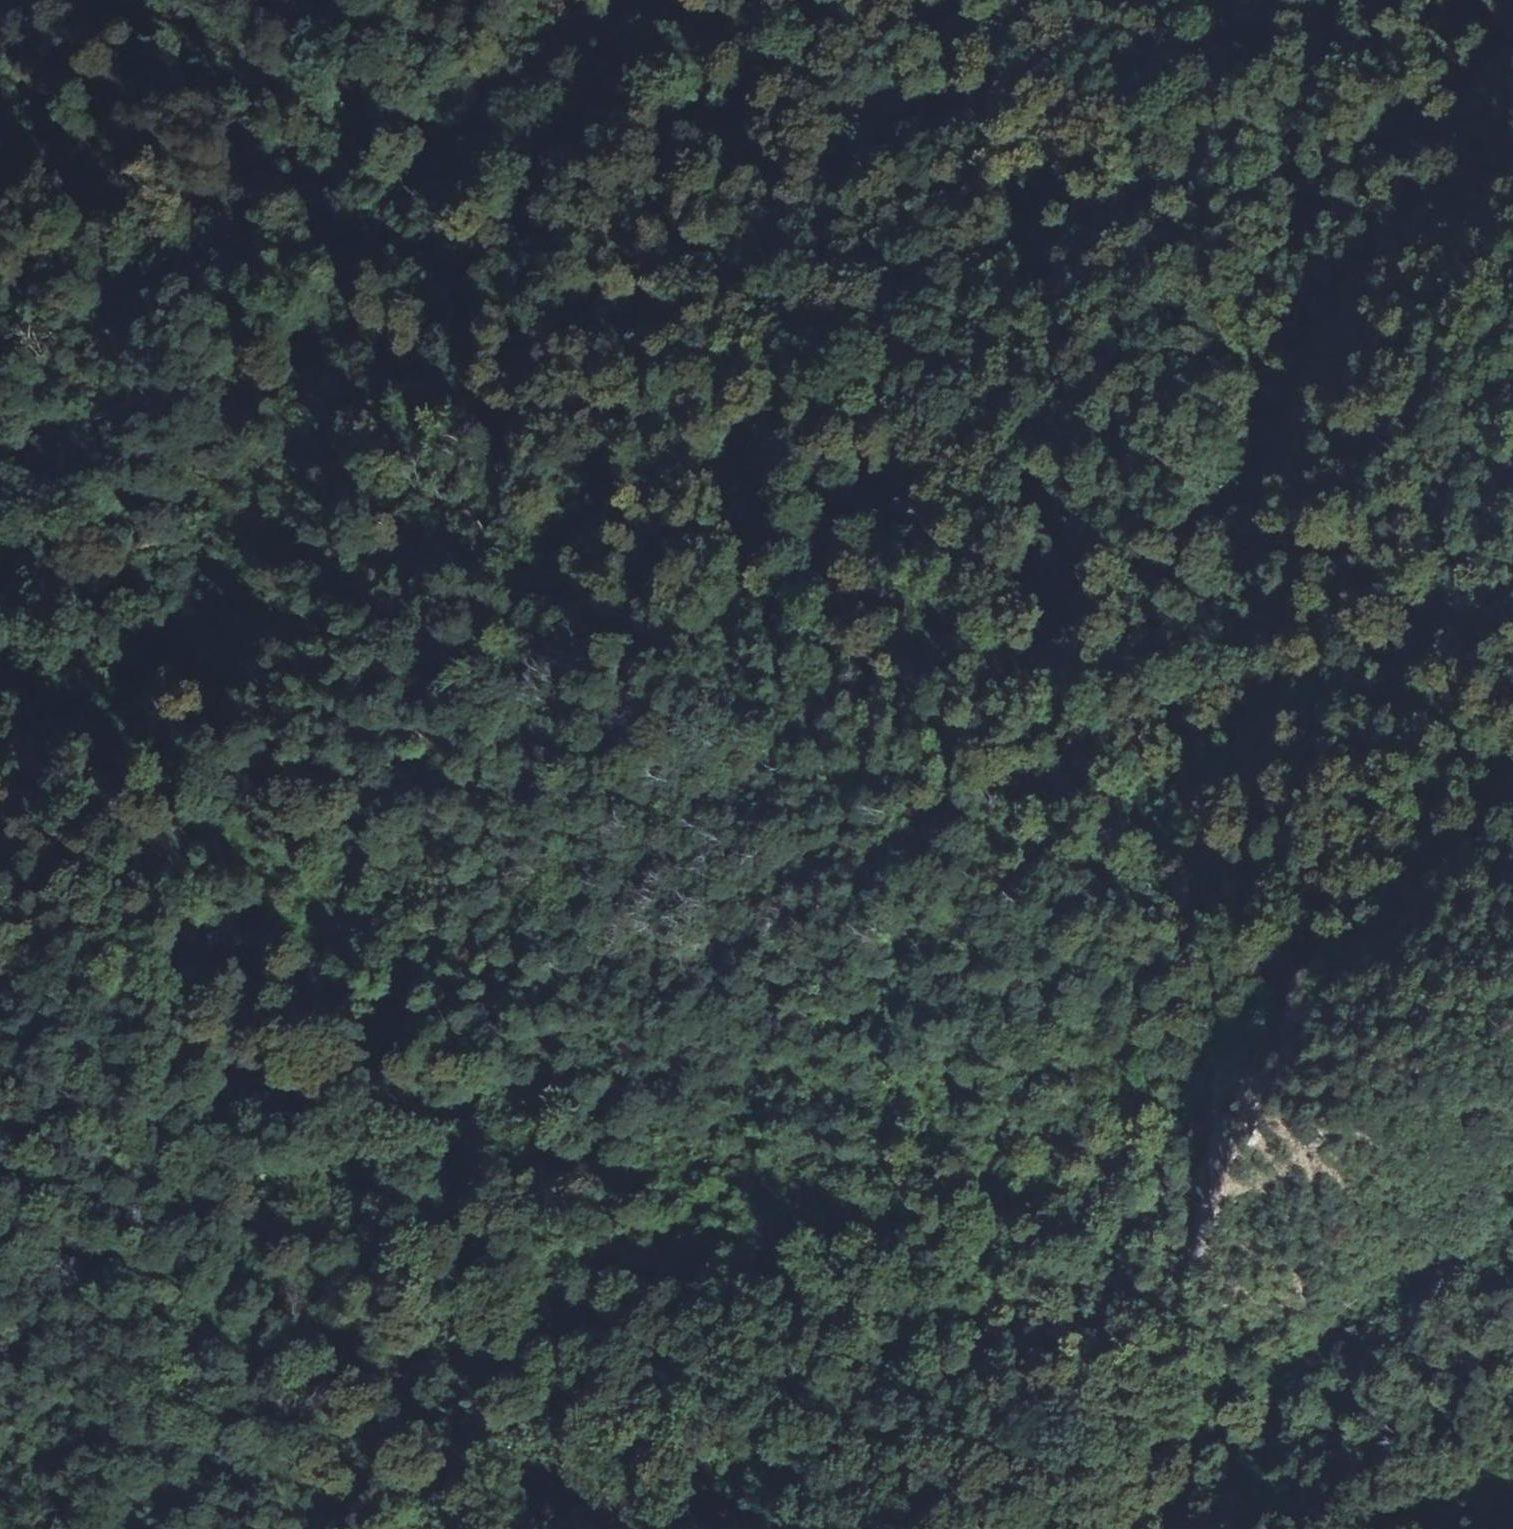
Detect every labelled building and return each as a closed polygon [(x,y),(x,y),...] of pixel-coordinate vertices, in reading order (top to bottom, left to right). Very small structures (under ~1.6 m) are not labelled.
[(204,811),(196,815),(201,824),(209,819),(204,811)]
